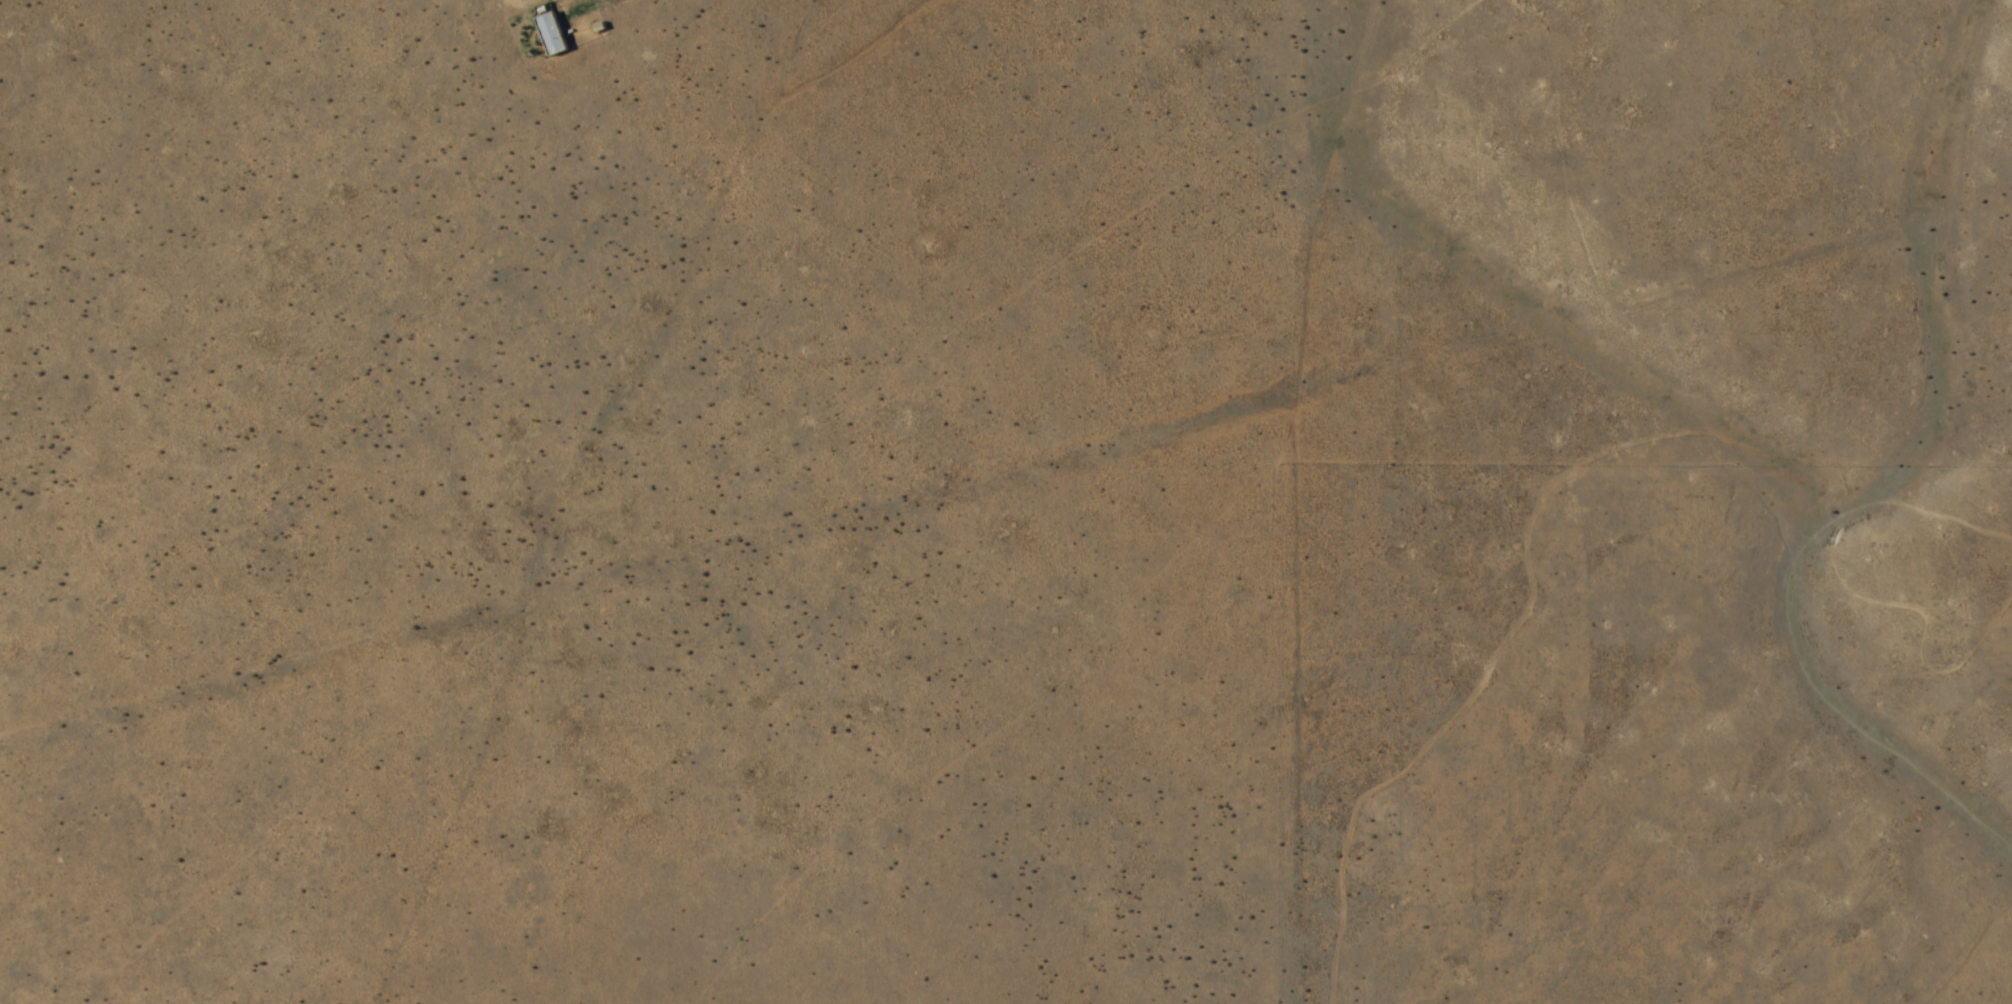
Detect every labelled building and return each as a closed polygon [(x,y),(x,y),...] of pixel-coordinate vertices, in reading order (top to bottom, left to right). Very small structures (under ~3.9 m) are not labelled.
[(536,19),(550,57),(567,51),(553,13),(536,19)]
